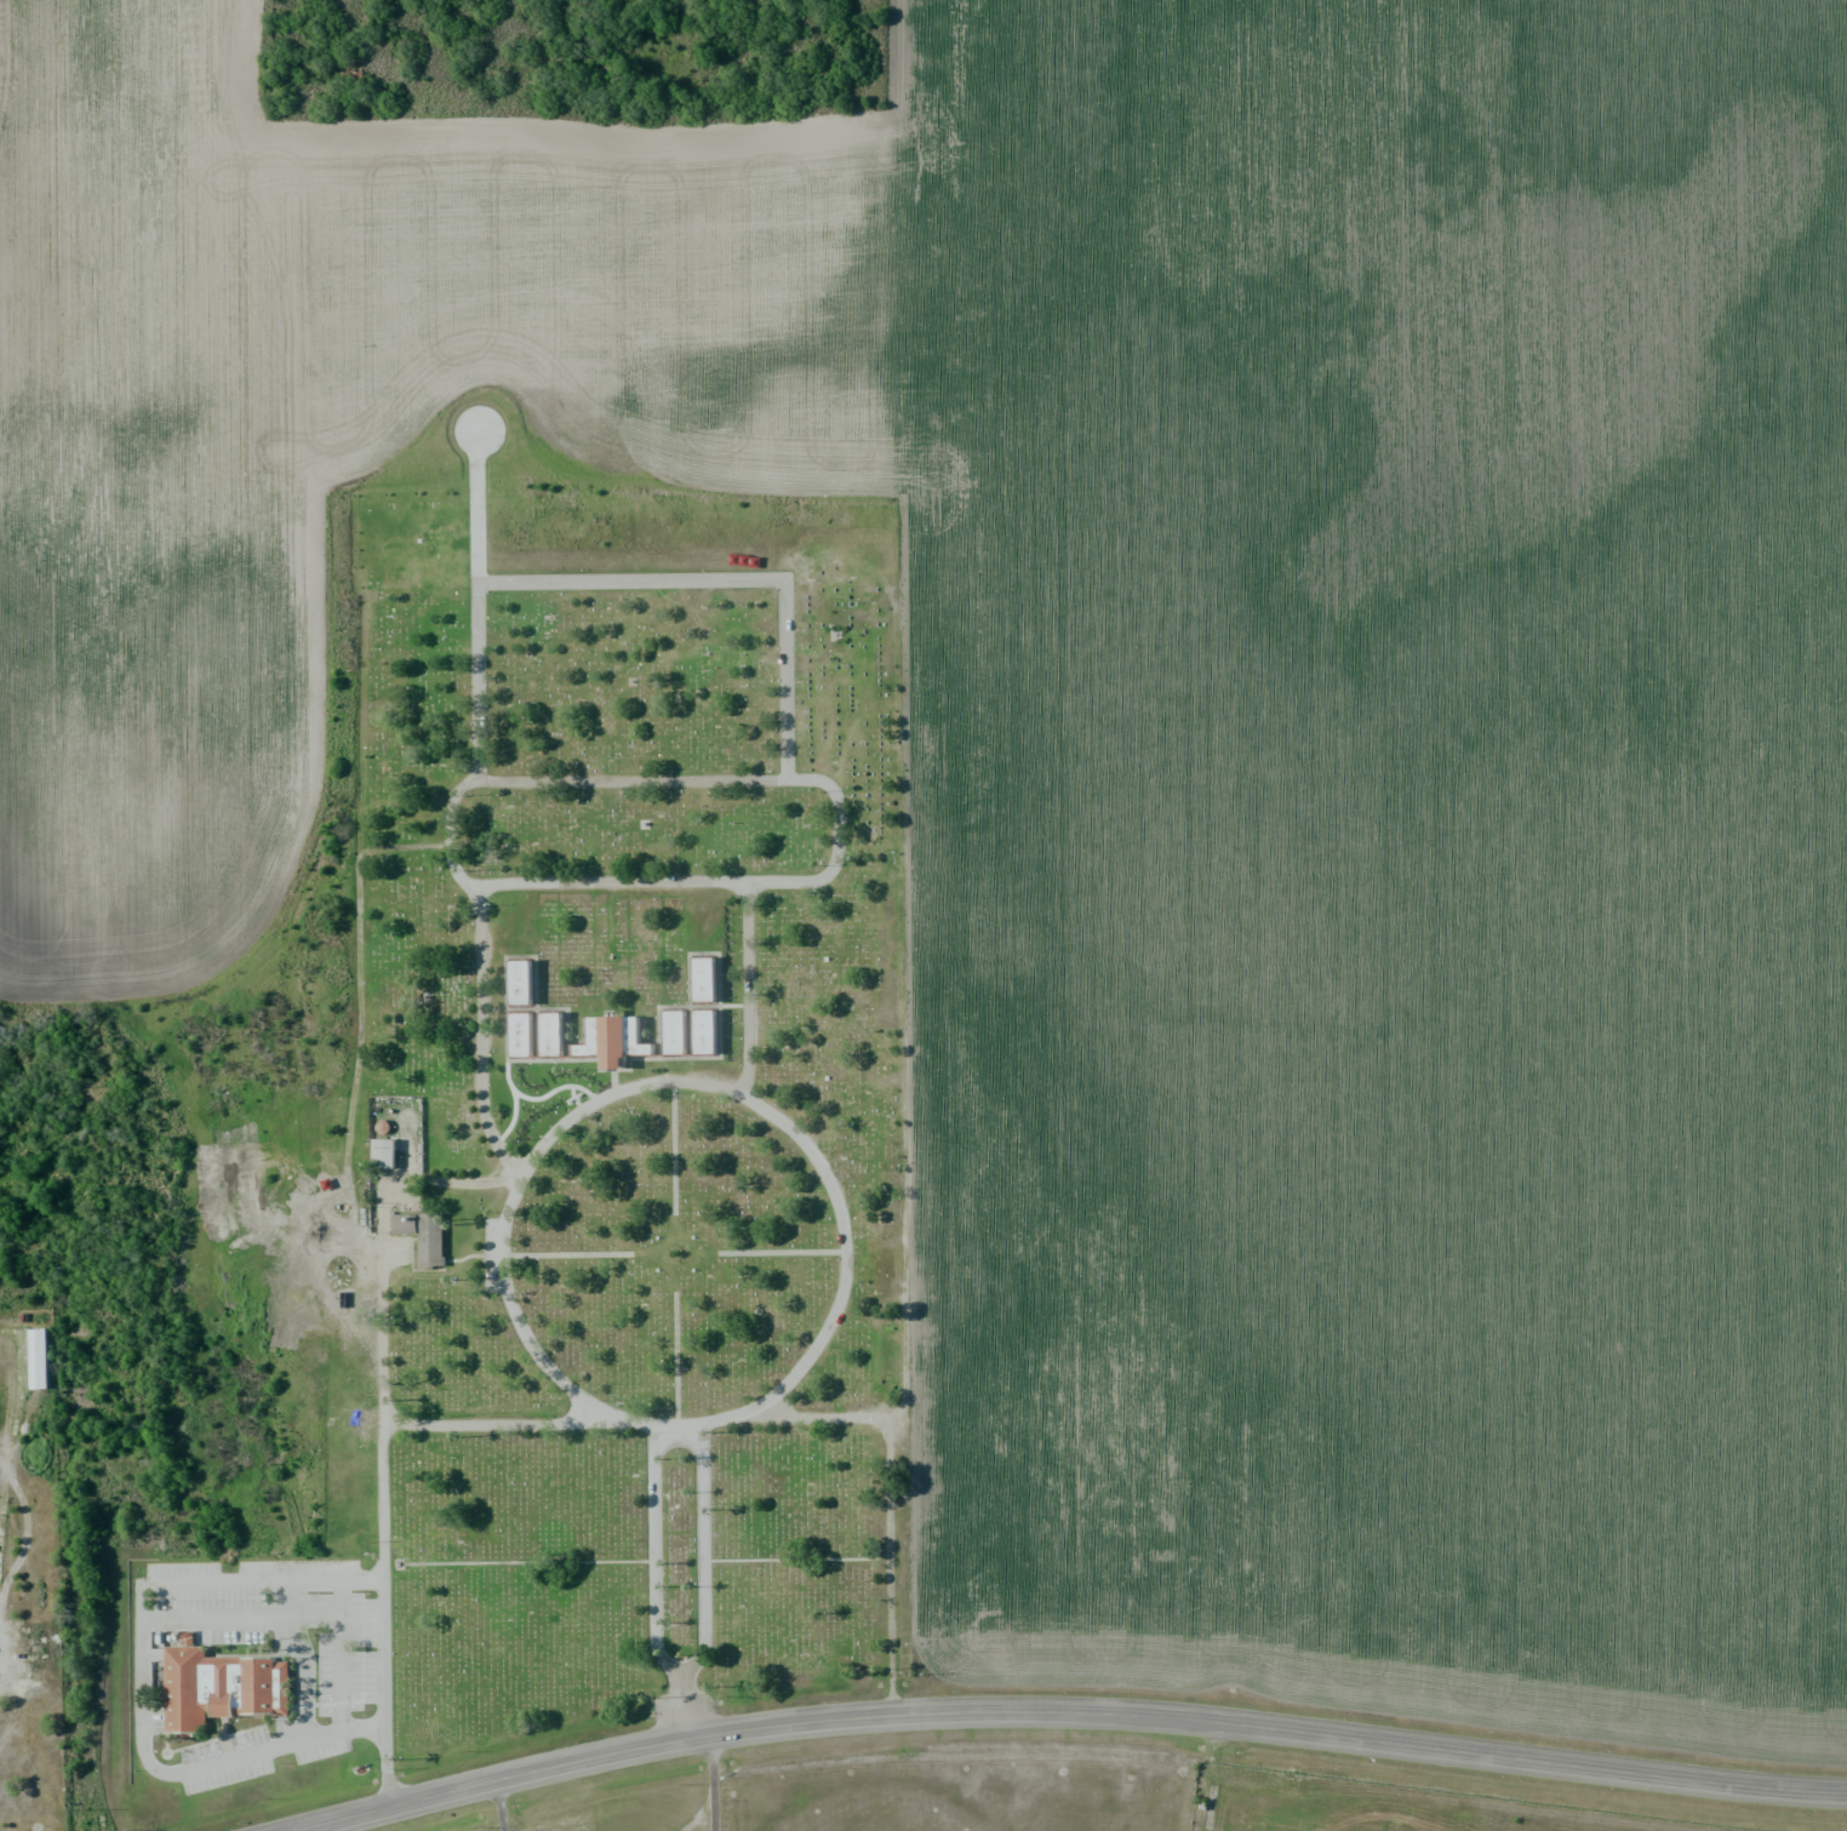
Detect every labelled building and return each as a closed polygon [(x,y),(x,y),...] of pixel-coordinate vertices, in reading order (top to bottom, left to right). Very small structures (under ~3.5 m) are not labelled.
[(713,958),(691,958),(690,1002),(713,1003),(713,958)] [(530,960),(507,960),(507,1005),(530,1005),(530,960)] [(661,1055),(684,1055),(684,1011),(661,1011),(661,1055)] [(715,1011),(692,1011),(692,1054),(715,1054),(715,1011)] [(537,1058),(598,1057),(599,1070),(623,1069),(623,1057),(651,1057),(651,1044),(637,1044),(637,1017),(584,1017),(584,1046),(562,1046),(561,1013),(537,1013),(537,1058)] [(530,1056),(530,1014),(507,1014),(507,1056),(530,1056)] [(370,1140),(370,1169),(393,1169),(393,1140),(370,1140)] [(441,1268),(440,1218),(415,1218),(416,1268),(441,1268)] [(41,1392),(40,1333),(56,1333),(57,1391),(41,1392)] [(167,1647),(168,1733),(208,1733),(208,1716),(291,1716),(291,1656),(208,1657),(208,1647),(167,1647)] [(1334,1828),(1347,1816),(1336,1804),(1323,1815),(1334,1828)]
